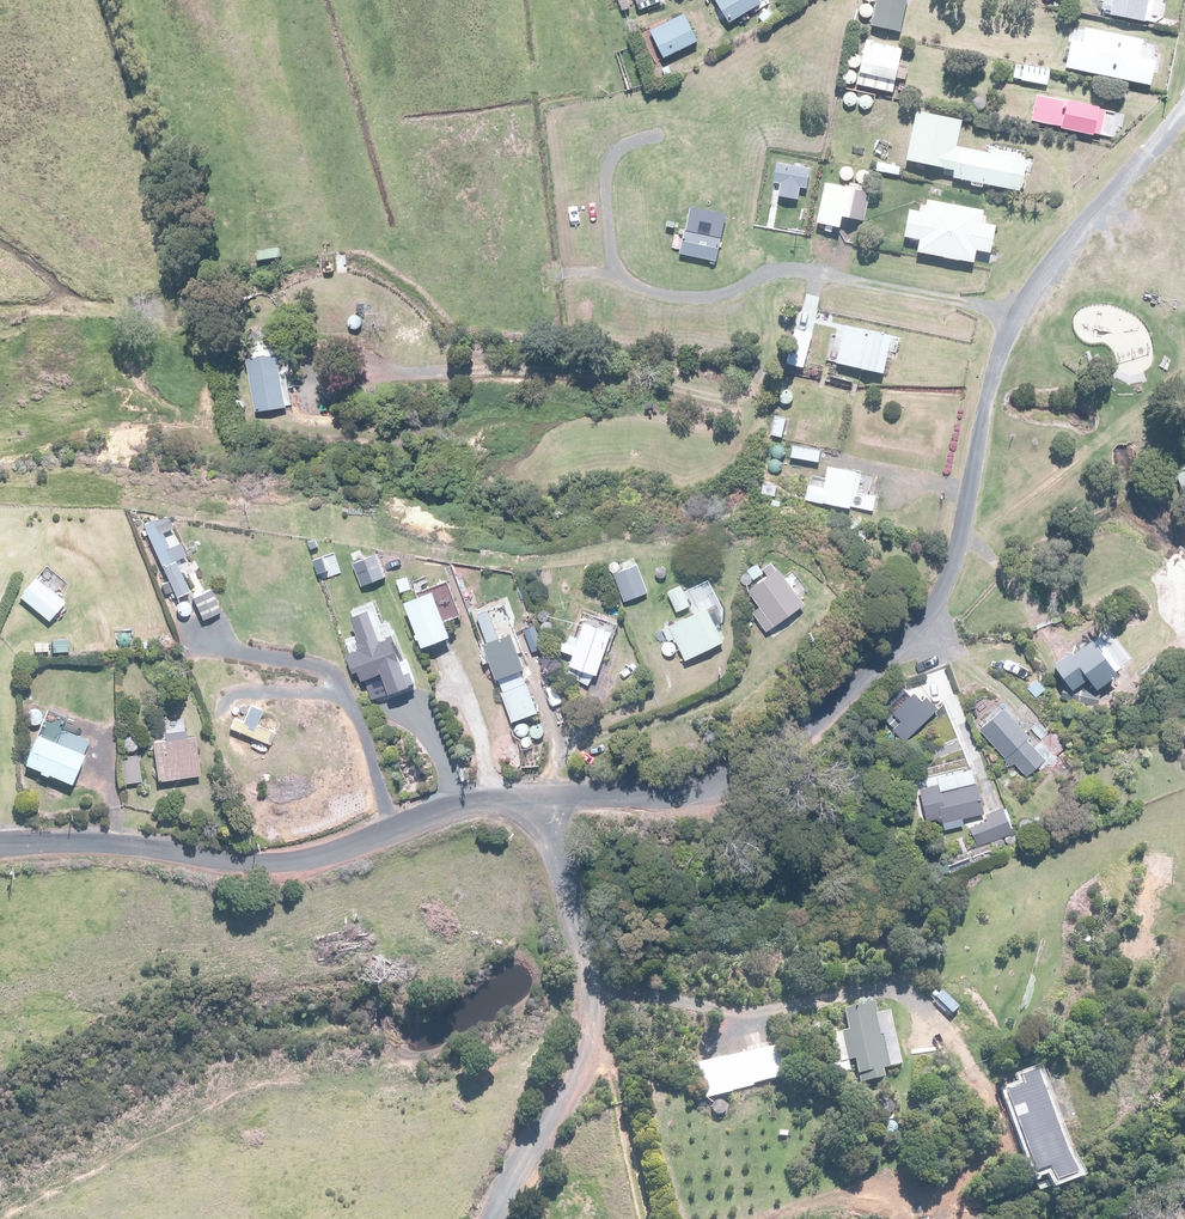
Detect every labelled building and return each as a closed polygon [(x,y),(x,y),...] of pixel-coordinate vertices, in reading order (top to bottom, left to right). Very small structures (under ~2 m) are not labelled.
[(635,1),(639,11),(659,1),(659,0),(637,0),(635,1)] [(729,23),(760,4),(758,0),(715,0),(729,23)] [(872,24),(899,30),(906,0),(877,0),(872,24)] [(1109,12),(1145,20),(1149,0),(1103,0),(1102,7),(1110,9),(1109,12)] [(681,14),(649,29),(664,59),(695,43),(681,14)] [(1071,42),(1066,68),(1150,85),(1155,60),(1137,56),(1140,39),(1087,27),(1083,45),(1071,42)] [(901,48),(866,41),(858,84),(893,90),(901,48)] [(1025,65),(1021,79),(1045,85),(1049,70),(1025,65)] [(1036,93),(1031,118),(1061,125),(1061,127),(1092,134),(1092,132),(1114,137),(1119,112),(1036,93)] [(964,119),(920,109),(910,158),(956,168),(954,178),(1017,191),(1024,159),(959,146),(964,119)] [(805,187),(809,167),(777,161),(773,181),(779,182),(776,195),(796,199),(799,185),(805,187)] [(849,188),(827,183),(818,223),(840,227),(843,216),(863,220),(871,187),(850,183),(849,188)] [(979,225),(981,215),(928,203),(925,214),(913,212),(908,238),(919,241),(917,253),(970,265),(973,252),(987,256),(994,228),(979,225)] [(689,207),(680,253),(716,259),(724,213),(689,207)] [(894,334),(847,323),(838,362),(885,372),(894,334)] [(803,367),(810,335),(793,331),(785,363),(803,367)] [(277,353),(244,359),(254,411),(286,405),(277,353)] [(793,446),(790,457),(817,462),(820,451),(793,446)] [(851,509),(851,505),(873,509),(876,498),(854,494),(858,473),(828,467),(824,487),(808,484),(805,499),(851,509)] [(1176,474),(1182,490),(1184,489),(1184,471),(1176,474)] [(168,516),(145,526),(178,600),(191,594),(177,563),(187,559),(181,546),(171,550),(163,533),(173,529),(168,516)] [(377,555),(352,563),(361,587),(385,578),(377,555)] [(321,558),(313,561),(318,574),(326,571),(321,558)] [(637,566),(615,574),(625,602),(647,594),(637,566)] [(777,570),(747,592),(760,609),(752,614),(765,631),(802,603),(777,570)] [(37,578),(20,597),(50,622),(67,603),(37,578)] [(680,586),(667,592),(676,612),(689,606),(680,586)] [(212,590),(193,599),(204,622),(223,614),(212,590)] [(432,592),(403,603),(420,648),(449,637),(432,592)] [(703,607),(667,626),(686,661),(722,642),(703,607)] [(485,642),(482,643),(512,721),(537,712),(508,634),(498,637),(487,609),(475,613),(485,642)] [(360,650),(345,656),(357,685),(366,681),(374,701),(410,686),(390,638),(379,642),(367,613),(348,620),(360,650)] [(574,654),(569,669),(596,678),(612,632),(584,623),(577,646),(565,642),(562,650),(574,654)] [(532,626),(522,630),(532,653),(541,649),(532,626)] [(1054,663),(1069,685),(1063,684),(1060,699),(1097,708),(1101,693),(1080,688),(1092,681),(1097,689),(1119,675),(1096,640),(1075,654),(1073,651),(1054,663)] [(916,696),(887,721),(904,742),(940,711),(928,697),(921,702),(916,696)] [(1004,708),(981,730),(1027,778),(1045,761),(1026,741),(1031,737),(1004,708)] [(52,710),(26,765),(72,786),(92,742),(63,729),(68,717),(52,710)] [(196,735),(153,741),(160,783),(202,776),(196,735)] [(138,758),(120,760),(124,785),(141,782),(138,758)] [(941,785),(920,790),(928,822),(942,819),(945,827),(985,818),(972,768),(938,776),(941,785)] [(1003,814),(971,828),(979,846),(1011,831),(1003,814)] [(852,1029),(833,1033),(840,1063),(857,1059),(862,1079),(886,1074),(884,1065),(903,1061),(891,1006),(877,1009),(875,999),(847,1005),(852,1029)] [(695,1061),(702,1096),(791,1077),(784,1042),(695,1061)] [(1026,1081),(1006,1088),(1037,1168),(1053,1162),(1059,1177),(1077,1170),(1038,1069),(1024,1075),(1026,1081)]
